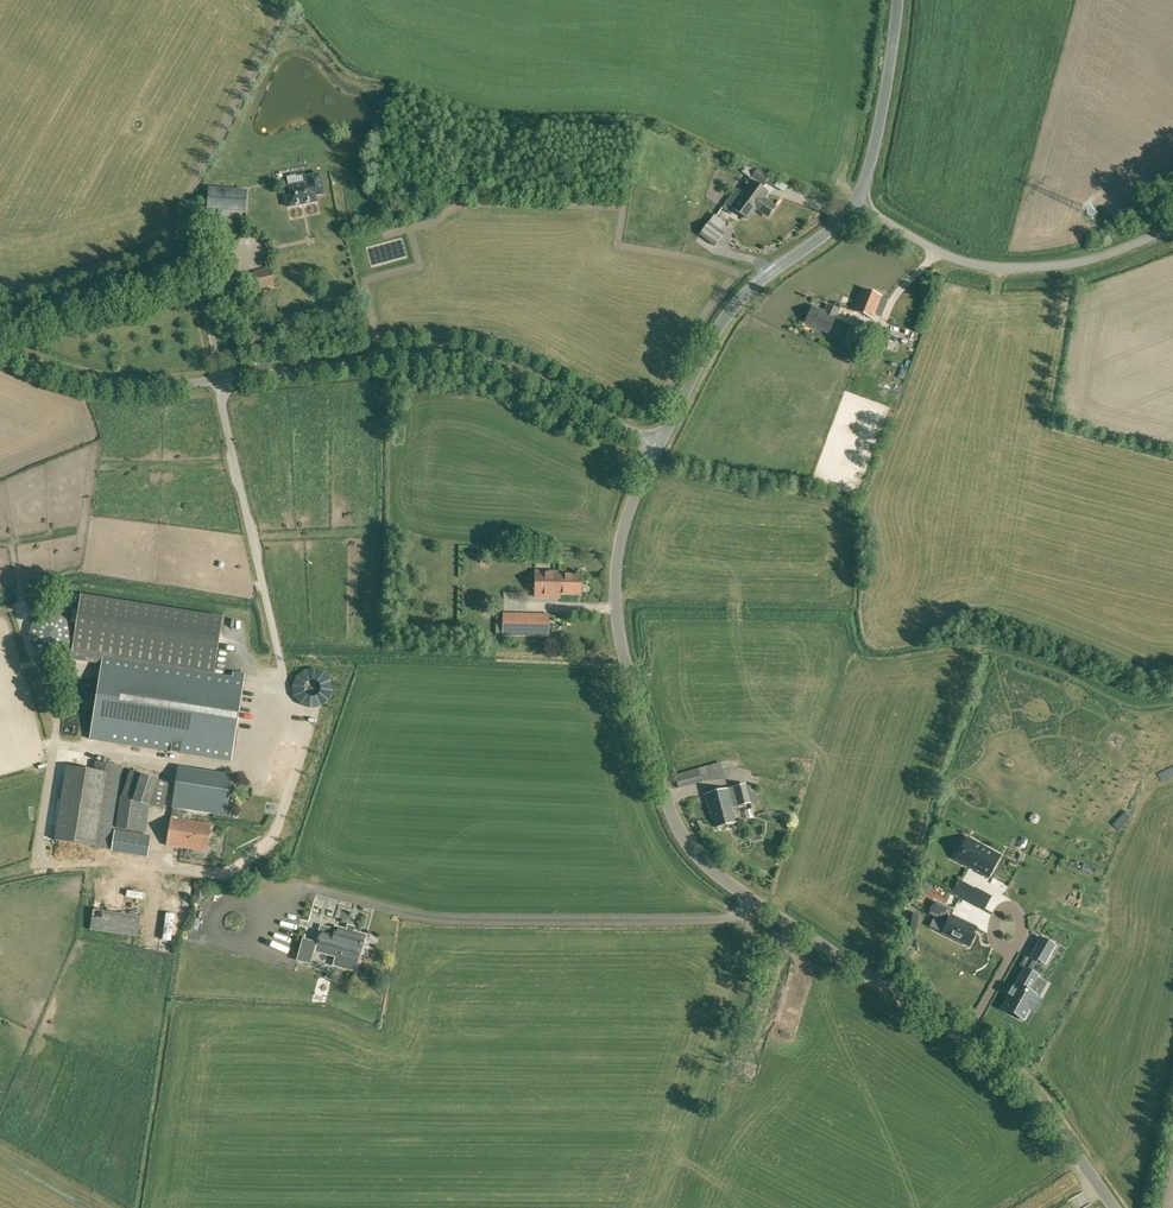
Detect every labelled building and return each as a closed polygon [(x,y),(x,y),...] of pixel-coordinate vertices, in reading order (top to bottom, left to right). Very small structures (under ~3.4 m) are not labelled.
[(744,166),(742,171),(752,177),(751,178),(763,187),(769,177),(758,169),(757,170),(744,166)] [(303,183),(304,171),(287,170),(286,182),(303,183)] [(285,192),(283,193),(285,203),(287,202),(288,207),(316,201),(315,195),(323,194),(319,174),(306,177),(307,183),(284,188),(285,192)] [(769,216),(775,207),(763,199),(767,193),(752,182),(751,183),(748,180),(745,184),(749,187),(742,196),(738,193),(730,203),(737,208),(735,211),(748,220),(757,208),(769,216)] [(246,192),(208,189),(207,208),(245,211),(246,192)] [(724,235),(709,224),(700,236),(715,247),(724,235)] [(270,268),(255,271),(256,273),(249,274),(249,273),(247,273),(250,288),(274,283),(270,268)] [(887,299),(882,297),(882,296),(861,288),(853,311),(873,319),(875,315),(881,317),(887,299)] [(806,315),(807,317),(804,323),(827,334),(835,318),(835,317),(838,311),(830,307),(827,314),(812,307),(810,310),(808,310),(806,315)] [(893,344),(885,342),(883,350),(890,353),(893,344)] [(894,367),(885,364),(882,372),(891,375),(894,367)] [(580,594),(581,576),(560,576),(560,572),(536,572),(535,597),(560,597),(560,594),(580,594)] [(214,674),(223,617),(81,595),(72,652),(103,657),(90,739),(231,761),(245,674),(234,673),(233,677),(214,674)] [(56,612),(58,618),(71,615),(69,609),(56,612)] [(549,635),(550,616),(503,615),(503,634),(549,635)] [(234,665),(236,649),(224,647),(222,664),(234,665)] [(66,766),(54,840),(95,846),(102,795),(106,772),(107,763),(96,762),(95,770),(66,766)] [(184,810),(213,814),(214,807),(224,808),(229,775),(229,774),(179,766),(173,808),(184,810)] [(698,769),(675,776),(678,788),(701,781),(700,778),(703,777),(704,780),(711,778),(712,778),(712,781),(724,779),(722,768),(711,770),(708,770),(707,767),(698,769)] [(122,796),(117,827),(127,829),(146,832),(150,806),(165,809),(170,783),(158,780),(141,774),(131,771),(123,796),(122,796)] [(731,808),(750,803),(745,784),(705,795),(710,813),(711,813),(715,827),(735,822),(731,808)] [(182,820),(184,810),(173,808),(167,846),(207,852),(211,824),(182,820)] [(124,852),(125,842),(149,846),(151,836),(114,831),(112,850),(124,852)] [(989,875),(994,866),(993,865),(997,856),(986,850),(986,851),(968,841),(962,852),(960,851),(955,860),(963,864),(963,863),(976,871),(988,878),(989,875)] [(138,936),(141,918),(146,882),(98,874),(90,929),(138,936)] [(206,900),(206,885),(195,885),(195,900),(206,900)] [(975,889),(968,900),(983,908),(989,897),(975,889)] [(910,892),(904,916),(917,920),(923,896),(910,892)] [(976,927),(951,915),(953,910),(935,901),(928,914),(933,917),(942,921),(944,917),(948,919),(941,933),(969,946),(974,935),(972,935),(976,927)] [(354,969),(357,957),(358,953),(359,954),(364,935),(337,928),(335,935),(321,931),(317,946),(339,952),(335,964),(354,969)] [(310,962),(312,955),(312,956),(316,942),(303,938),(300,952),(302,953),(300,959),(310,962)] [(1044,963),(1054,946),(1042,939),(1032,956),(1044,963)] [(1029,1009),(1034,1011),(1040,1000),(1035,997),(1036,996),(1031,993),(1039,979),(1036,977),(1037,976),(1025,969),(1014,988),(1012,987),(1008,995),(1010,995),(1008,998),(1012,1000),(1007,1010),(1024,1019),(1029,1009)]
